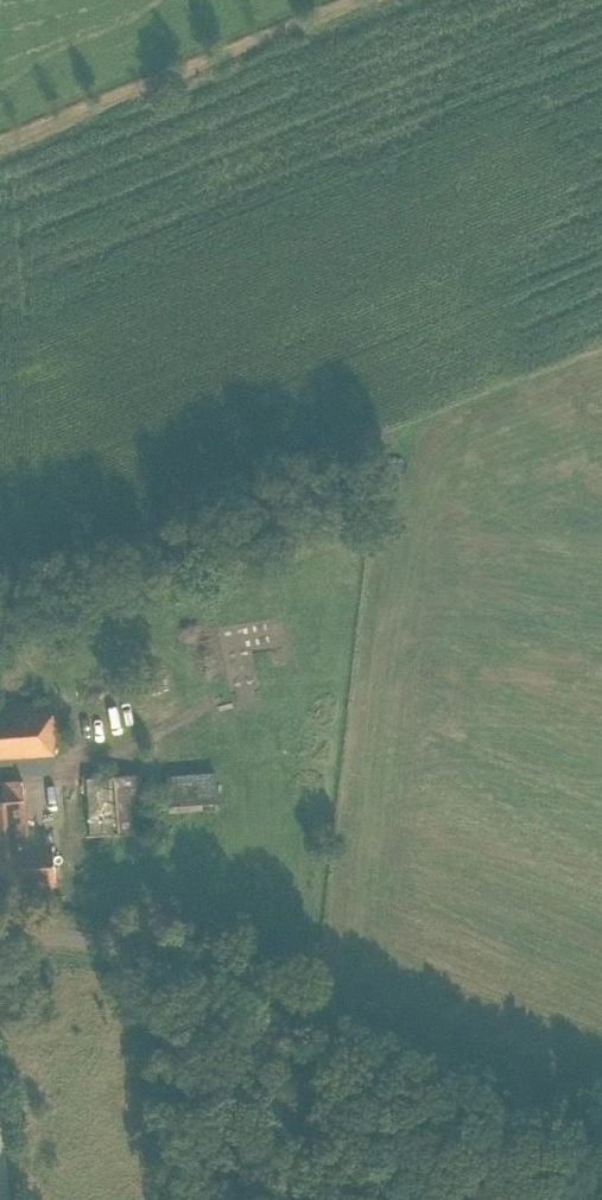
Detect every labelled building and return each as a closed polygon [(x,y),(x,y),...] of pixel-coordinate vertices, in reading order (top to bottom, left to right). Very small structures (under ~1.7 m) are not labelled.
[(128,674),(71,676),(72,701),(129,699),(128,674)] [(0,705),(0,756),(56,753),(53,702),(0,705)] [(215,772),(166,776),(168,813),(218,808),(215,772)] [(90,836),(144,832),(139,774),(85,778),(90,836)] [(22,781),(0,782),(0,887),(54,884),(52,846),(27,848),(26,848),(24,817),(22,781)]
